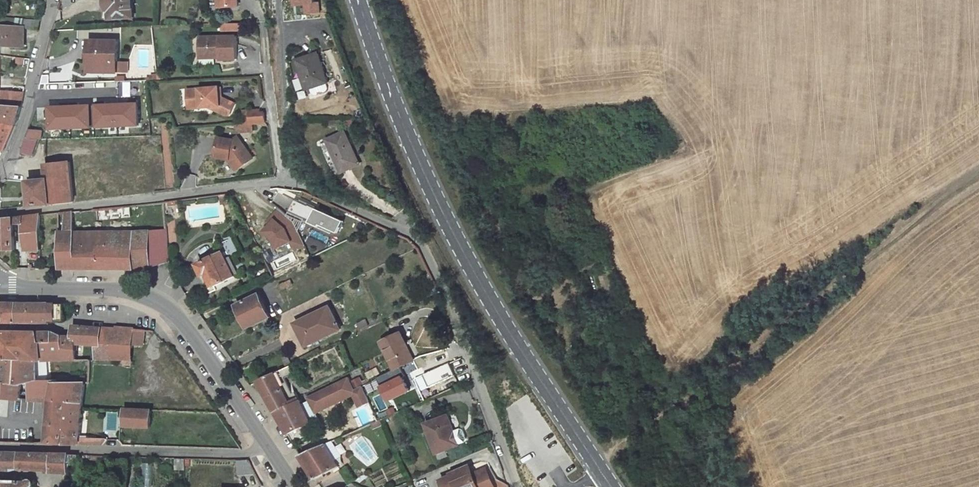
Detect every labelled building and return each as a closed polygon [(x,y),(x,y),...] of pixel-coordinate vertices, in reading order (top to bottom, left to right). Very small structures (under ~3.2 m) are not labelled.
[(105,3),(106,7),(108,10),(103,11),(104,19),(134,17),(133,0),(105,0),(105,3)] [(0,17),(0,24),(0,27),(2,27),(2,46),(25,47),(25,29),(39,30),(41,21),(0,17)] [(242,31),(242,23),(221,23),(222,32),(242,31)] [(237,37),(200,37),(200,57),(220,57),(220,59),(238,59),(237,37)] [(118,72),(119,41),(90,41),(89,72),(118,72)] [(329,83),(318,52),(297,60),(307,90),(329,83)] [(122,62),(122,73),(130,73),(130,62),(122,62)] [(219,99),(218,87),(187,90),(188,104),(200,103),(201,108),(213,107),(213,110),(225,115),(229,115),(234,104),(221,98),(219,99)] [(0,91),(0,105),(0,123),(0,124),(17,125),(22,106),(24,93),(0,91)] [(107,94),(58,95),(59,115),(107,114),(107,94)] [(326,114),(344,114),(344,105),(326,105),(326,114)] [(250,109),(244,110),(245,124),(251,123),(252,123),(265,122),(264,113),(260,113),(260,110),(250,111),(250,109)] [(245,124),(236,125),(236,133),(252,131),(251,123),(245,124)] [(0,124),(0,129),(0,158),(3,158),(7,151),(17,125),(0,124)] [(36,129),(30,129),(27,137),(33,140),(38,139),(42,139),(43,130),(36,129)] [(345,132),(321,144),(324,152),(331,148),(343,172),(361,164),(355,153),(353,154),(351,150),(353,149),(345,132)] [(33,140),(27,137),(21,153),(22,154),(23,152),(32,156),(38,139),(33,140)] [(253,158),(238,137),(233,140),(219,138),(216,157),(230,159),(237,169),(253,158)] [(30,181),(29,181),(31,206),(74,202),(70,161),(46,164),(47,179),(38,180),(30,181)] [(334,246),(345,221),(295,199),(289,213),(307,221),(302,232),(334,246)] [(263,219),(278,250),(292,244),(296,252),(304,248),(286,208),(263,219)] [(81,211),(73,212),(74,224),(82,223),(81,211)] [(73,212),(66,213),(66,233),(74,233),(74,231),(74,224),(73,212)] [(0,219),(0,250),(16,250),(15,236),(15,232),(15,225),(23,224),(25,250),(41,250),(41,215),(0,219)] [(133,226),(133,216),(126,217),(120,218),(125,226),(133,226)] [(82,223),(74,224),(74,231),(87,231),(86,222),(82,223)] [(100,232),(74,233),(77,268),(109,269),(135,269),(146,268),(170,260),(167,231),(145,232),(134,232),(127,232),(110,232),(100,232)] [(66,233),(60,233),(61,269),(77,268),(74,233),(66,233)] [(242,273),(233,255),(240,252),(233,238),(220,244),(223,252),(199,264),(204,276),(210,273),(214,279),(217,285),(242,273)] [(214,279),(210,273),(204,276),(208,282),(214,279)] [(284,289),(295,284),(292,279),(281,284),(284,289)] [(260,294),(237,305),(239,309),(246,324),(248,328),(270,317),(260,294)] [(0,303),(0,322),(51,322),(51,320),(65,321),(65,303),(19,304),(0,303)] [(341,329),(330,307),(299,322),(305,334),(302,335),(307,346),(341,329)] [(239,309),(236,310),(243,325),(246,324),(239,309)] [(370,326),(367,320),(358,324),(361,330),(370,326)] [(305,334),(299,322),(296,323),(302,335),(305,334)] [(74,337),(63,336),(65,360),(76,360),(76,345),(97,346),(97,358),(121,359),(121,362),(125,362),(124,365),(132,365),(133,344),(143,345),(144,330),(117,327),(117,330),(74,326),(74,337)] [(0,332),(0,360),(38,360),(44,360),(38,332),(0,332)] [(53,332),(38,332),(44,360),(46,360),(62,360),(65,360),(63,336),(53,332)] [(420,357),(412,340),(405,343),(400,334),(382,342),(395,369),(420,357)] [(0,360),(0,381),(22,381),(31,380),(39,380),(38,360),(0,360)] [(44,360),(38,360),(39,380),(41,380),(47,380),(46,360),(44,360)] [(450,363),(438,368),(444,381),(456,375),(450,363)] [(301,400),(297,392),(294,394),(286,378),(296,373),(292,365),(259,381),(277,412),(301,400)] [(39,380),(31,380),(30,401),(51,403),(51,399),(54,382),(55,380),(47,380),(41,380),(39,380)] [(21,400),(22,381),(0,381),(0,397),(21,400)] [(86,382),(54,382),(51,399),(51,403),(47,443),(63,444),(68,401),(83,403),(86,382)] [(426,391),(427,397),(439,394),(437,388),(426,391)] [(301,400),(277,412),(288,434),(304,426),(312,423),(307,411),(313,408),(310,401),(303,404),(301,400)] [(83,403),(68,401),(63,444),(64,444),(79,444),(80,438),(83,403)] [(392,404),(383,407),(387,417),(396,413),(392,404)] [(319,419),(313,408),(307,411),(312,423),(319,419)] [(127,409),(126,409),(125,426),(151,427),(152,410),(127,409)] [(120,430),(120,412),(107,412),(106,430),(120,430)] [(454,431),(448,415),(426,424),(438,453),(446,450),(460,445),(454,431)] [(382,425),(380,420),(372,424),(374,429),(382,425)] [(366,421),(354,427),(355,431),(368,425),(366,421)] [(304,426),(288,434),(293,442),(308,434),(304,426)] [(468,439),(464,430),(461,428),(454,431),(460,445),(467,442),(468,439)] [(332,441),(326,444),(336,460),(342,456),(332,441)] [(326,444),(301,455),(316,479),(323,475),(340,466),(336,460),(326,444)] [(449,456),(446,450),(438,453),(440,460),(449,456)] [(0,453),(0,468),(1,468),(2,465),(19,466),(20,453),(0,453)] [(79,455),(20,453),(19,466),(19,469),(51,470),(51,472),(69,473),(70,465),(79,455)] [(185,458),(175,458),(175,470),(185,470),(185,458)] [(247,459),(238,459),(239,475),(256,474),(250,461),(247,459)] [(348,466),(341,471),(349,483),(356,479),(348,466)] [(485,470),(473,475),(469,466),(451,474),(451,476),(440,480),(443,486),(493,486),(485,470)] [(323,475),(316,479),(319,485),(325,478),(323,475)]
